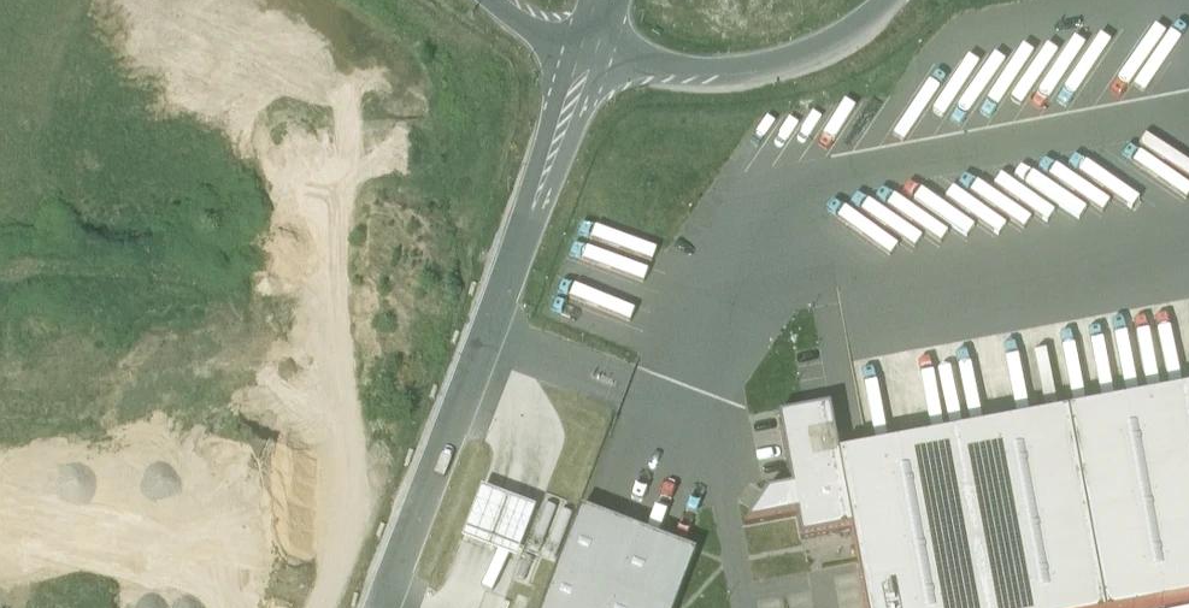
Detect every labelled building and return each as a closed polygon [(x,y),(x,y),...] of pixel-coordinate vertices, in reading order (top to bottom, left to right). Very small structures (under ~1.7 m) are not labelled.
[(1188,603),(1188,394),(838,460),(828,410),(774,420),(797,541),(848,532),(863,607),(1161,607),(1188,603)] [(694,555),(581,512),(544,607),(673,607),(694,555)]
